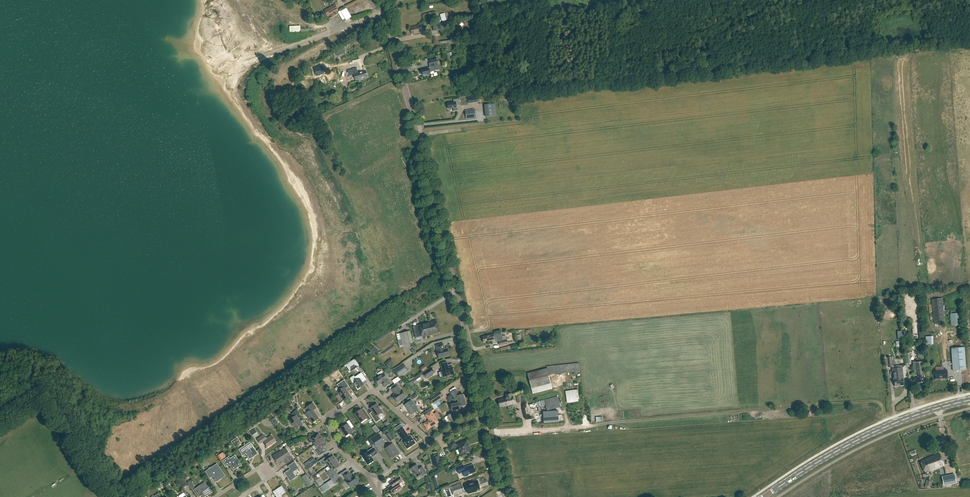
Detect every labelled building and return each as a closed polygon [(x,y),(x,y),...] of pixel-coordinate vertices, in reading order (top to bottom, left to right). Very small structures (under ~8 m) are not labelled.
[(323,9),(326,15),(337,8),(334,3),(323,9)] [(346,21),(352,17),(347,8),(341,12),(346,21)] [(427,23),(435,21),(433,14),(425,17),(427,23)] [(411,28),(412,34),(414,33),(414,35),(420,33),(419,31),(420,31),(421,31),(424,30),(423,25),(418,26),(411,28)] [(435,71),(434,67),(438,66),(437,61),(430,63),(431,68),(430,68),(430,67),(424,69),(421,70),(421,71),(420,71),(420,72),(420,73),(421,74),(422,74),(422,75),(426,74),(426,75),(430,73),(430,72),(435,71)] [(356,73),(355,68),(348,70),(349,76),(354,74),(356,80),(368,77),(366,70),(356,73)] [(457,107),(456,106),(461,105),(460,99),(453,99),(454,102),(447,103),(448,109),(453,108),(454,111),(458,111),(457,107)] [(486,117),(497,115),(496,103),(485,105),(486,117)] [(466,119),(476,117),(475,109),(465,110),(466,119)] [(932,300),(934,324),(945,323),(942,299),(932,300)] [(962,325),(961,313),(951,314),(952,326),(962,325)] [(421,331),(437,327),(436,321),(419,325),(420,325),(421,331)] [(437,327),(421,331),(422,334),(422,336),(439,332),(437,327)] [(401,339),(411,337),(410,331),(400,333),(401,339)] [(503,341),(501,333),(494,334),(483,337),(484,342),(489,341),(489,342),(492,341),(492,340),(495,339),(495,340),(498,342),(499,342),(500,345),(508,343),(507,340),(503,341)] [(411,337),(401,339),(403,345),(413,343),(411,337)] [(445,349),(443,344),(436,345),(438,351),(437,351),(439,358),(450,355),(448,348),(445,349)] [(963,347),(951,348),(952,355),(952,356),(953,370),(961,370),(965,369),(963,347)] [(345,366),(347,368),(350,366),(353,370),(359,366),(355,359),(345,366)] [(449,368),(447,362),(441,364),(442,370),(441,370),(443,377),(454,374),(453,367),(449,368)] [(917,376),(918,383),(919,383),(920,383),(921,382),(924,382),(922,362),(915,363),(916,371),(915,371),(914,372),(915,375),(916,376),(917,376)] [(399,377),(409,370),(403,363),(394,369),(399,377)] [(580,372),(579,363),(547,366),(547,368),(528,373),(531,388),(551,383),(548,375),(575,372),(575,373),(580,372)] [(426,379),(436,372),(432,367),(422,373),(426,379)] [(944,370),(943,367),(940,367),(941,370),(935,370),(936,379),(947,378),(947,370),(944,370)] [(893,369),(894,379),(893,379),(894,383),(895,383),(895,386),(904,385),(903,382),(904,382),(903,378),(902,368),(893,369)] [(365,378),(361,373),(355,377),(354,376),(351,378),(350,379),(353,383),(354,383),(357,387),(356,387),(358,390),(360,388),(360,387),(364,385),(362,381),(365,378)] [(390,383),(388,379),(384,373),(375,379),(379,385),(383,382),(383,384),(385,387),(390,383)] [(344,400),(350,396),(346,389),(349,387),(344,380),(337,384),(340,389),(338,391),(344,400)] [(401,390),(398,385),(392,389),(395,392),(396,394),(393,396),(397,402),(406,396),(402,390),(401,390)] [(461,402),(465,401),(463,394),(459,395),(456,390),(451,393),(454,398),(457,397),(457,400),(460,399),(461,402)] [(567,403),(580,401),(578,390),(566,392),(567,403)] [(433,403),(444,396),(440,391),(430,398),(433,403)] [(512,397),(512,394),(506,395),(506,398),(498,400),(500,407),(503,406),(504,406),(515,404),(513,396),(512,397)] [(518,403),(525,401),(523,394),(516,396),(518,403)] [(546,406),(560,403),(558,397),(544,400),(546,406)] [(466,405),(465,401),(461,402),(460,399),(457,400),(458,402),(451,404),(452,410),(460,408),(460,407),(466,405)] [(411,415),(418,410),(412,400),(405,405),(411,415)] [(312,423),(319,418),(313,411),(316,408),(313,403),(307,407),(309,411),(306,413),(312,423)] [(376,423),(381,419),(378,415),(383,412),(377,404),(370,408),(375,415),(372,417),(376,423)] [(303,425),(298,418),(301,416),(297,409),(296,409),(297,410),(291,414),(294,417),(289,420),(291,423),(292,422),(296,429),(299,427),(303,425)] [(364,414),(361,409),(355,413),(361,422),(367,418),(368,421),(371,419),(366,412),(364,414)] [(424,424),(428,429),(438,422),(431,411),(426,415),(429,420),(424,424)] [(543,412),(544,423),(559,422),(558,411),(543,412)] [(452,423),(457,420),(452,413),(447,416),(452,423)] [(351,429),(348,423),(340,429),(342,433),(343,432),(345,436),(351,433),(353,436),(358,432),(354,427),(351,429)] [(409,436),(402,427),(397,431),(403,440),(402,441),(407,449),(416,443),(410,435),(409,436)] [(315,445),(323,439),(321,437),(319,434),(313,438),(311,435),(306,438),(310,443),(313,441),(315,445)] [(379,434),(372,439),(376,445),(384,440),(379,434)] [(266,439),(264,437),(265,437),(264,435),(257,439),(260,444),(263,442),(265,444),(264,444),(265,445),(267,447),(275,442),(271,435),(266,439)] [(231,442),(235,447),(238,445),(237,443),(240,441),(237,438),(231,442)] [(323,439),(315,445),(317,448),(314,450),(319,457),(324,453),(321,449),(326,445),(324,442),(324,441),(323,439)] [(470,450),(467,440),(455,444),(454,441),(448,443),(450,449),(457,447),(460,454),(461,454),(461,455),(461,457),(462,458),(467,456),(467,455),(466,453),(465,453),(465,452),(470,450)] [(247,457),(249,459),(257,454),(250,442),(238,450),(242,456),(245,454),(247,456),(246,457),(247,457)] [(395,457),(397,456),(397,455),(399,453),(393,444),(386,448),(392,458),(394,456),(394,457),(395,457)] [(286,464),(293,459),(285,448),(273,456),(279,465),(281,463),(282,463),(282,462),(284,461),(286,464)] [(377,453),(374,448),(368,452),(368,451),(361,455),(368,465),(374,460),(372,457),(377,453)] [(433,466),(441,464),(439,453),(431,455),(433,466)] [(930,471),(944,465),(940,454),(925,459),(926,459),(921,461),(924,472),(929,470),(930,471)] [(241,465),(234,455),(230,459),(228,456),(222,460),(226,467),(229,465),(230,467),(230,468),(231,468),(233,471),(241,465)] [(328,466),(337,461),(333,456),(328,459),(326,456),(319,461),(323,466),(327,464),(328,466)] [(337,461),(328,466),(330,469),(326,472),(330,477),(337,472),(335,469),(340,466),(337,461)] [(295,471),(299,468),(295,462),(288,466),(290,469),(288,471),(287,470),(287,471),(284,473),(290,481),(296,477),(293,472),(295,470),(295,471)] [(216,482),(225,476),(216,464),(205,472),(209,478),(212,476),(214,479),(213,479),(214,480),(214,479),(216,482)] [(417,465),(409,469),(410,470),(411,469),(417,477),(421,474),(422,476),(427,473),(423,468),(422,467),(419,469),(417,465)] [(475,469),(473,465),(464,468),(463,465),(457,467),(459,474),(463,472),(465,477),(468,475),(475,472),(474,469),(475,469)] [(346,481),(350,487),(359,481),(354,475),(352,477),(349,472),(344,476),(347,480),(346,481)] [(954,474),(942,477),(944,485),(956,483),(954,474)] [(332,480),(335,484),(341,480),(338,475),(332,480)] [(183,488),(188,484),(182,476),(177,479),(183,488)] [(309,487),(313,484),(308,476),(304,479),(309,487)] [(392,485),(389,487),(393,494),(402,488),(399,484),(403,481),(399,476),(393,481),(390,482),(392,485)] [(478,481),(466,484),(468,494),(477,491),(477,489),(480,488),(478,481)] [(194,489),(199,496),(201,495),(203,496),(204,496),(211,492),(207,486),(205,482),(200,486),(200,485),(194,489)] [(323,492),(330,487),(328,485),(327,483),(320,487),(323,492)] [(454,495),(459,494),(458,492),(464,490),(461,483),(456,485),(451,487),(454,495)] [(286,492),(281,486),(273,492),(275,494),(274,495),(275,495),(277,496),(281,496),(280,496),(286,492)]
